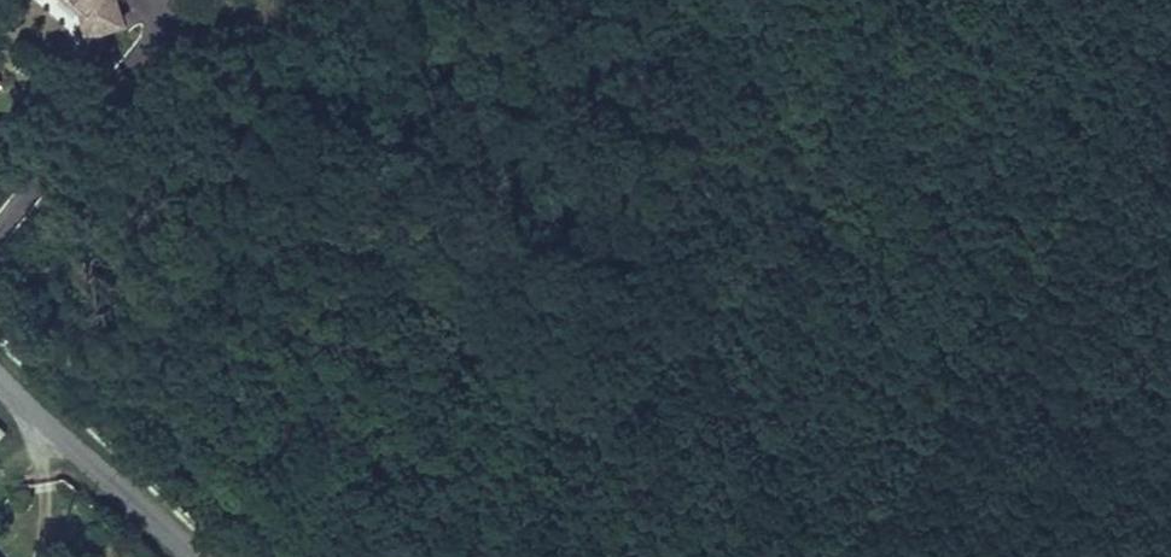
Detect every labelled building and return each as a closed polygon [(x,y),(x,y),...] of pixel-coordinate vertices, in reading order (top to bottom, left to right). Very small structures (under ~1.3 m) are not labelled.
[(82,0),(68,0),(80,11),(86,4),(82,0)] [(86,4),(80,11),(87,32),(123,20),(116,0),(82,0),(86,4)]
